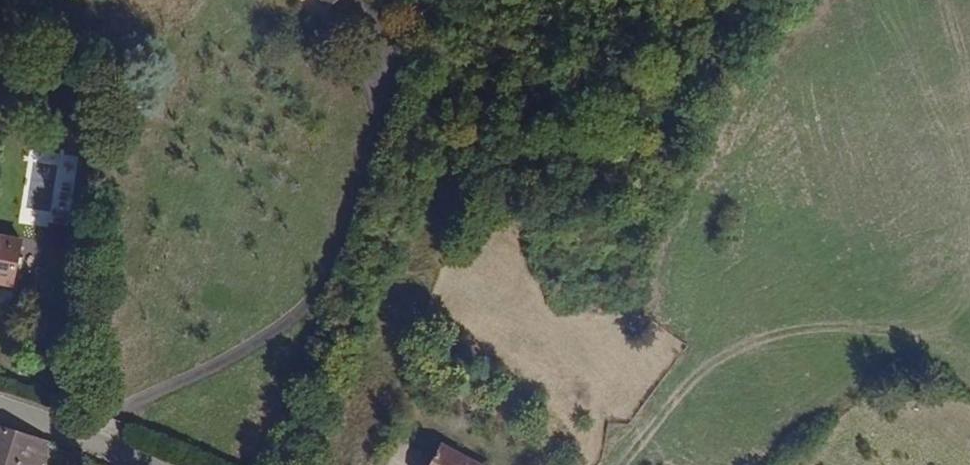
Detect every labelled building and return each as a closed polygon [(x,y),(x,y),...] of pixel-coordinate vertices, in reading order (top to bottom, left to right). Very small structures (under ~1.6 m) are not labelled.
[(0,236),(0,283),(11,285),(20,240),(0,236)] [(48,443),(0,427),(0,464),(41,464),(48,443)] [(444,448),(433,464),(469,464),(444,448)]
